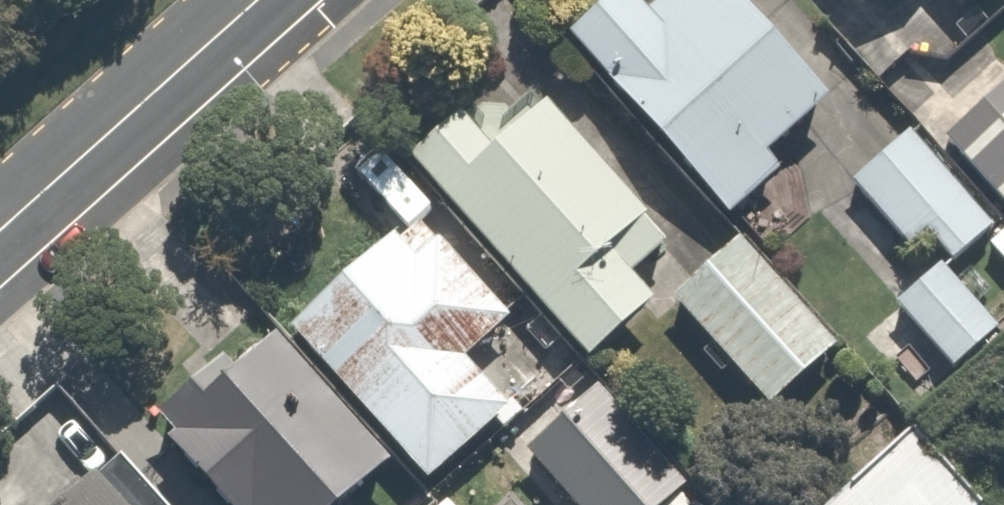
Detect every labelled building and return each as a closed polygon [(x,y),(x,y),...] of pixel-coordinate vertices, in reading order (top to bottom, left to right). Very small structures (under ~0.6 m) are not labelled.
[(723,207),(777,157),(838,99),(745,0),(639,0),(633,5),(628,0),(579,0),(553,24),(723,207)] [(831,31),(905,113),(990,207),(1003,223),(1003,53),(983,29),(953,55),(921,19),(904,0),(865,0),(859,5),(831,31)] [(921,19),(942,0),(904,0),(921,19)] [(449,83),(386,141),(587,356),(654,292),(693,256),(540,93),(497,134),(449,83)] [(990,207),(905,113),(810,199),(874,271),(925,225),(945,247),(990,207)] [(270,322),(382,440),(413,473),(503,387),(468,350),(511,309),(404,196),(270,322)] [(841,332),(734,218),(693,256),(654,292),(761,406),(841,332)] [(145,417),(228,504),(314,504),(382,440),(270,322),(259,310),(145,417)] [(497,461),(537,504),(642,504),(687,464),(601,368),(497,461)] [(991,494),(915,411),(813,504),(979,504),(991,494)] [(56,504),(168,504),(117,449),(56,504)]
